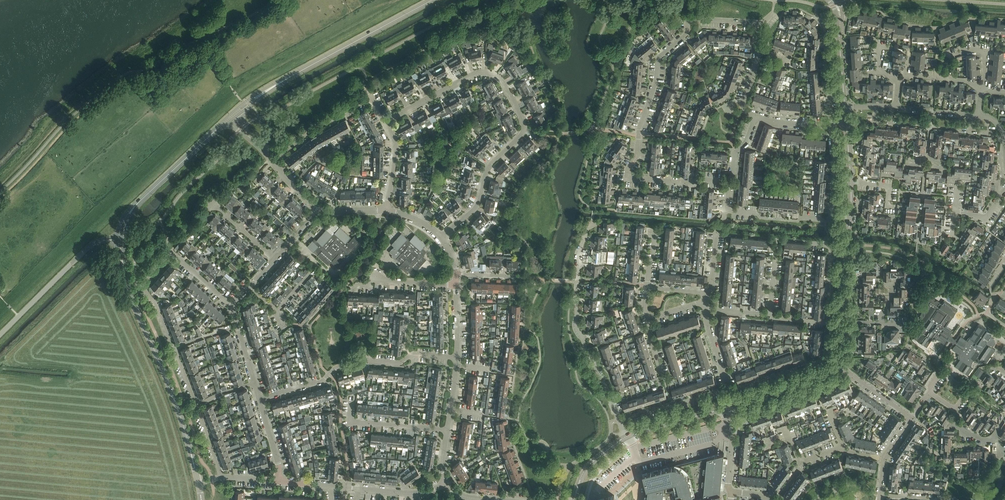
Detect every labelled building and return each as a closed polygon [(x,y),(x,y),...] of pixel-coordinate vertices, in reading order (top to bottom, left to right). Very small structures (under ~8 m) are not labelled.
[(794,24),(794,25),(801,25),(804,18),(800,18),(800,16),(797,15),(797,13),(795,12),(794,24)] [(858,24),(862,25),(864,14),(855,13),(853,26),(858,26),(858,24)] [(804,18),(801,25),(806,30),(815,22),(814,21),(811,23),(809,20),(807,22),(804,18)] [(655,25),(659,29),(668,21),(666,20),(664,21),(662,19),(655,25)] [(962,20),(966,32),(972,30),(968,21),(966,22),(964,19),(962,20)] [(958,26),(962,34),(966,32),(962,20),(959,21),(961,24),(958,26)] [(668,21),(659,29),(662,33),(669,27),(667,25),(669,23),(668,21)] [(806,30),(811,36),(811,35),(818,33),(816,32),(818,30),(814,26),(816,24),(815,22),(806,30)] [(952,24),(957,36),(962,34),(958,26),(956,27),(954,23),(952,24)] [(948,30),(952,38),(957,36),(952,24),(949,25),(951,29),(948,30)] [(669,27),(662,33),(665,37),(674,29),(673,27),(671,29),(669,27)] [(942,28),(947,40),(952,38),(948,30),(946,31),(944,27),(942,28)] [(938,34),(942,42),(947,40),(942,28),(939,29),(941,33),(938,34)] [(674,29),(665,37),(669,41),(676,35),(673,33),(676,31),(674,29)] [(704,36),(707,43),(714,43),(715,31),(713,31),(712,34),(709,34),(709,36),(704,36)] [(811,36),(810,42),(822,43),(822,41),(819,41),(820,38),(817,37),(818,33),(811,35),(811,36)] [(651,36),(646,40),(647,41),(648,42),(648,43),(655,51),(657,50),(655,48),(658,46),(652,39),(653,39),(651,36)] [(694,39),(702,48),(707,43),(704,36),(701,39),(700,37),(697,40),(695,37),(694,39)] [(850,36),(851,45),(860,45),(859,39),(856,39),(856,36),(850,36)] [(698,51),(702,48),(694,39),(692,40),(694,42),(692,45),(698,51)] [(774,51),(776,52),(780,41),(775,39),(772,47),(775,48),(774,51)] [(646,40),(642,43),(644,46),(650,53),(652,51),(654,53),(655,51),(648,43),(648,42),(647,41),(646,40)] [(780,41),(776,52),(778,52),(779,50),(782,51),(785,42),(780,41)] [(489,60),(495,62),(498,52),(492,50),(493,48),(492,47),(493,45),(489,43),(487,48),(490,49),(488,55),(490,55),(489,60)] [(640,49),(649,60),(651,59),(647,55),(650,53),(644,46),(642,43),(638,46),(640,49)] [(685,50),(691,57),(695,53),(689,46),(687,44),(685,46),(687,48),(685,50)] [(790,44),(786,55),(788,56),(789,53),(792,54),(795,46),(790,44)] [(474,51),(476,60),(482,59),(481,53),(483,53),(482,46),(478,47),(477,46),(475,45),(473,45),(474,51)] [(634,55),(633,57),(640,60),(644,57),(647,61),(649,60),(640,49),(636,52),(636,53),(634,55)] [(470,61),(476,60),(474,51),(468,52),(468,50),(465,50),(466,57),(469,56),(470,61)] [(679,51),(687,60),(691,57),(685,50),(683,52),(681,50),(679,51)] [(498,52),(495,62),(500,64),(502,58),(505,59),(507,53),(502,51),(501,53),(498,52)] [(675,61),(681,65),(687,60),(679,51),(678,52),(680,54),(677,57),(679,59),(675,61)] [(454,59),(459,68),(464,65),(461,59),(463,58),(460,52),(458,54),(459,56),(454,59)] [(509,65),(505,68),(508,73),(509,73),(517,67),(515,64),(518,63),(515,59),(514,57),(508,60),(509,62),(508,63),(507,63),(509,65)] [(634,63),(634,68),(646,69),(646,67),(643,67),(643,63),(640,63),(640,61),(640,60),(633,57),(632,59),(631,62),(634,63)] [(444,61),(447,66),(450,65),(453,71),(459,68),(454,59),(448,61),(447,58),(444,60),(444,61)] [(730,63),(732,64),(744,68),(745,66),(742,65),(743,62),(734,59),(732,58),(731,59),(730,63)] [(438,67),(443,76),(448,73),(445,68),(447,66),(444,61),(440,63),(441,66),(438,67)] [(669,69),(669,71),(681,72),(681,65),(675,61),(674,66),(672,66),(672,69),(669,69)] [(895,68),(894,70),(894,71),(900,72),(901,63),(893,61),(892,68),(895,68)] [(508,73),(512,78),(516,75),(518,77),(524,73),(528,71),(526,67),(522,69),(520,66),(517,67),(509,73),(508,73)] [(429,69),(432,75),(434,73),(437,79),(443,76),(438,67),(435,69),(433,67),(429,69)] [(775,69),(774,71),(785,75),(787,70),(779,67),(778,70),(775,69)] [(851,80),(852,80),(858,80),(862,80),(861,74),(860,74),(859,68),(850,69),(851,80)] [(422,76),(427,85),(432,82),(429,76),(432,75),(429,69),(424,72),(425,74),(422,76)] [(731,69),(729,73),(740,78),(741,76),(738,75),(739,72),(731,69)] [(776,74),(775,77),(783,80),(786,81),(788,76),(785,75),(774,71),(773,73),(776,74)] [(413,78),(416,83),(418,82),(421,88),(427,85),(422,76),(419,77),(415,73),(411,75),(413,78)] [(516,85),(519,91),(528,86),(528,85),(530,84),(526,76),(520,79),(522,82),(516,85)] [(406,84),(411,93),(416,91),(413,85),(416,83),(413,78),(408,80),(409,83),(406,84)] [(727,78),(726,83),(737,87),(738,85),(735,84),(736,81),(727,78)] [(861,92),(867,92),(868,83),(858,83),(858,80),(852,80),(852,86),(856,85),(855,89),(861,89),(861,92)] [(483,86),(485,91),(494,87),(492,81),(486,84),(485,82),(479,85),(480,87),(483,86)] [(773,84),(771,87),(780,90),(780,89),(782,90),(784,86),(782,85),(770,81),(770,83),(773,84)] [(397,86),(400,92),(402,90),(406,96),(411,93),(406,84),(403,86),(401,83),(396,85),(397,86)] [(726,83),(723,90),(724,90),(729,95),(730,90),(732,91),(733,88),(736,89),(737,87),(726,83)] [(884,84),(883,95),(887,95),(887,97),(892,97),(893,85),(884,84)] [(923,84),(922,94),(926,95),(926,97),(931,97),(932,85),(923,84)] [(903,85),(902,91),(905,92),(905,95),(911,95),(912,86),(903,85)] [(936,91),(935,98),(941,98),(941,96),(945,97),(946,86),(937,85),(936,91)] [(390,93),(395,102),(400,99),(397,93),(400,92),(397,86),(392,89),(393,91),(390,93)] [(528,93),(529,95),(534,92),(533,90),(531,91),(528,86),(519,91),(522,96),(528,93)] [(497,92),(494,87),(485,91),(487,95),(486,96),(486,97),(486,98),(487,101),(495,97),(493,94),(497,92)] [(465,98),(463,99),(465,103),(466,106),(470,103),(470,102),(469,100),(472,98),(468,89),(467,89),(466,88),(464,90),(464,91),(462,92),(465,98)] [(665,92),(664,94),(675,98),(677,93),(668,90),(667,93),(665,92)] [(716,103),(721,101),(717,93),(718,92),(717,90),(715,91),(716,93),(712,95),(716,103)] [(717,93),(721,101),(726,99),(730,96),(729,95),(724,90),(723,90),(718,92),(717,93)] [(390,105),(395,102),(390,93),(387,95),(386,92),(385,91),(381,94),(384,100),(387,99),(390,105)] [(524,101),(527,106),(536,101),(534,96),(536,95),(534,92),(529,95),(530,98),(524,101)] [(967,92),(966,101),(972,102),(973,99),(976,99),(976,93),(973,93),(967,92)] [(754,107),(756,107),(760,95),(755,93),(752,103),(755,104),(754,107)] [(623,100),(626,101),(637,105),(638,103),(635,102),(637,97),(633,96),(629,95),(625,94),(623,100)] [(666,97),(665,99),(673,102),(674,102),(675,98),(664,94),(663,96),(666,97)] [(704,102),(701,104),(705,108),(712,105),(709,98),(710,97),(708,94),(706,95),(707,97),(703,99),(704,102)] [(452,98),(457,107),(462,104),(464,107),(466,106),(465,103),(463,99),(460,100),(457,95),(452,98)] [(760,95),(756,107),(757,108),(758,105),(761,106),(765,96),(760,95)] [(993,107),(999,107),(1000,97),(994,97),(993,103),(990,103),(990,109),(993,110),(993,107)] [(449,106),(447,108),(450,113),(452,112),(453,112),(458,110),(457,107),(452,98),(446,100),(449,106)] [(769,98),(765,110),(767,111),(768,108),(770,109),(774,100),(769,98)] [(492,104),(495,109),(504,105),(501,99),(496,102),(494,100),(488,103),(489,106),(492,104)] [(774,100),(770,109),(773,110),(772,113),(774,114),(775,111),(777,106),(779,102),(774,100)] [(536,109),(537,111),(543,108),(540,103),(538,105),(536,101),(527,106),(530,112),(536,109)] [(436,106),(441,115),(442,117),(450,113),(447,108),(444,109),(441,103),(436,106)] [(662,106),(661,109),(670,112),(672,107),(660,103),(660,105),(662,106)] [(696,107),(695,111),(694,112),(703,115),(705,108),(701,104),(700,104),(699,108),(696,107)] [(495,114),(497,119),(503,116),(502,113),(507,110),(504,105),(495,109),(497,113),(495,114)] [(620,110),(623,110),(634,115),(635,113),(632,112),(633,109),(624,106),(622,105),(620,110)] [(434,115),(431,116),(434,121),(437,120),(435,118),(441,115),(436,106),(430,109),(434,115)] [(546,114),(543,108),(537,111),(539,115),(533,118),(536,123),(545,118),(544,115),(546,114)] [(657,113),(668,117),(670,112),(661,109),(660,112),(658,111),(657,113)] [(358,115),(360,119),(369,115),(366,110),(358,115)] [(694,113),(693,117),(701,120),(703,115),(694,112),(695,111),(692,110),(692,112),(694,113)] [(420,115),(425,124),(426,126),(434,121),(431,116),(428,117),(425,112),(420,115)] [(659,116),(658,119),(667,122),(668,117),(657,113),(656,115),(659,116)] [(359,120),(361,125),(372,119),(369,115),(360,119),(359,120)] [(418,123),(415,125),(418,130),(423,128),(422,125),(425,124),(420,115),(415,117),(418,123)] [(502,122),(504,125),(513,121),(510,115),(504,118),(503,116),(497,119),(500,123),(502,122)] [(619,120),(630,124),(631,122),(628,121),(629,118),(621,115),(619,120)] [(691,122),(700,125),(701,120),(693,117),(691,120),(691,122)] [(372,119),(361,125),(364,129),(374,124),(372,119)] [(617,119),(615,124),(617,125),(626,128),(627,125),(630,126),(630,124),(625,122),(619,120),(617,119)] [(691,122),(689,126),(698,129),(700,125),(691,122),(691,120),(689,119),(689,121),(688,122),(691,122)] [(313,138),(284,160),(287,164),(288,163),(292,168),(319,146),(350,129),(347,124),(348,123),(346,120),(314,137),(313,135),(312,136),(313,138)] [(404,123),(409,132),(410,133),(415,130),(415,131),(418,130),(415,125),(413,126),(410,120),(404,123)] [(478,121),(473,126),(476,130),(481,125),(478,121)] [(504,125),(507,131),(506,131),(507,134),(509,134),(515,131),(513,127),(516,126),(513,121),(510,122),(504,125)] [(406,133),(409,132),(404,123),(396,127),(402,139),(407,136),(406,133)] [(663,132),(665,127),(654,123),(653,125),(655,126),(654,129),(663,132)] [(374,124),(364,129),(366,134),(368,133),(376,128),(374,124)] [(698,129),(689,126),(687,125),(685,129),(686,130),(685,132),(688,133),(689,132),(696,134),(698,129)] [(760,128),(772,133),(774,128),(765,125),(764,128),(761,127),(760,128)] [(908,125),(907,137),(912,138),(912,137),(913,137),(912,137),(912,132),(915,132),(915,129),(915,127),(911,127),(911,126),(910,126),(908,125)] [(868,134),(867,139),(868,139),(867,141),(872,142),(873,137),(876,138),(877,138),(878,133),(875,133),(876,128),(876,126),(873,126),(872,132),(870,132),(868,134)] [(368,133),(370,137),(379,133),(376,128),(368,133)] [(763,131),(761,134),(771,137),(772,133),(760,128),(760,130),(763,131)] [(876,138),(877,138),(877,139),(884,139),(885,133),(882,133),(883,128),(876,128),(875,133),(878,133),(877,138),(876,138)] [(885,133),(884,139),(887,140),(887,142),(891,142),(891,134),(889,134),(890,128),(888,128),(887,129),(883,128),(882,133),(885,133)] [(891,134),(891,142),(894,143),(894,140),(898,141),(898,135),(896,135),(897,130),(892,129),(892,128),(890,128),(889,134),(891,134)] [(913,137),(916,137),(916,141),(916,142),(921,142),(921,140),(922,135),(920,132),(920,129),(915,129),(915,132),(912,132),(912,137),(913,137)] [(951,130),(950,142),(952,144),(954,144),(954,141),(955,141),(956,136),(958,136),(959,132),(954,131),(953,130),(951,130)] [(372,142),(373,144),(383,141),(381,138),(379,133),(370,137),(372,142)] [(481,137),(492,149),(495,147),(492,144),(494,142),(485,133),(481,137)] [(937,137),(936,141),(936,144),(941,144),(942,140),(946,140),(946,135),(944,135),(939,134),(937,136),(937,137)] [(954,141),(954,144),(954,147),(959,147),(960,141),(962,142),(962,137),(958,136),(956,136),(955,141),(954,141)] [(960,141),(959,147),(962,148),(962,150),(966,150),(965,150),(966,142),(969,142),(969,137),(968,136),(967,137),(962,137),(962,142),(960,141)] [(980,144),(980,148),(984,149),(984,154),(989,154),(989,152),(990,146),(988,144),(988,138),(987,138),(987,137),(983,136),(983,139),(982,144),(980,144)] [(477,141),(486,150),(488,148),(490,151),(492,149),(481,137),(477,141)] [(759,140),(758,143),(768,146),(769,142),(757,137),(757,139),(759,140)] [(965,150),(966,150),(969,151),(969,148),(973,149),(973,143),(976,143),(976,138),(972,138),(972,137),(971,137),(969,137),(969,142),(966,142),(965,150)] [(526,142),(532,149),(534,151),(541,145),(535,138),(532,140),(530,138),(526,142)] [(861,143),(861,145),(873,146),(873,142),(872,142),(867,141),(868,139),(867,139),(863,138),(862,143),(861,143)] [(973,143),(973,149),(980,149),(980,148),(980,144),(982,144),(983,139),(976,138),(976,143),(973,143)] [(616,145),(626,152),(627,150),(625,148),(627,146),(620,140),(616,145)] [(373,146),(373,150),(383,150),(383,145),(383,141),(373,144),(373,146)] [(475,146),(484,156),(486,154),(484,152),(486,150),(477,141),(473,144),(475,146)] [(930,146),(930,148),(940,149),(941,149),(942,144),(941,144),(936,144),(936,141),(932,141),(931,141),(931,145),(930,146)] [(525,149),(523,151),(529,157),(531,155),(530,155),(534,151),(532,149),(526,142),(522,146),(525,149)] [(754,147),(766,151),(768,146),(758,143),(757,146),(754,145),(754,147)] [(614,149),(621,154),(622,152),(625,153),(626,152),(616,145),(614,149)] [(862,148),(861,152),(860,155),(864,155),(864,153),(866,153),(866,150),(871,151),(871,153),(874,153),(875,151),(875,147),(873,146),(861,145),(861,147),(861,148),(862,148)] [(482,158),(484,156),(475,146),(471,150),(470,148),(467,151),(472,156),(474,157),(476,155),(478,157),(480,156),(482,158)] [(913,154),(914,154),(919,155),(920,154),(925,154),(925,150),(926,149),(926,147),(915,146),(914,146),(914,150),(913,154)] [(984,154),(983,161),(988,161),(988,159),(993,159),(994,152),(994,147),(990,146),(989,152),(989,154),(984,154)] [(608,151),(611,153),(620,160),(621,158),(619,157),(621,154),(614,149),(611,147),(608,151)] [(930,155),(931,155),(935,155),(935,156),(941,157),(941,153),(941,149),(940,149),(930,148),(930,149),(930,150),(930,155)] [(514,154),(520,160),(524,157),(526,160),(529,157),(523,151),(521,153),(518,150),(514,154)] [(866,153),(865,157),(876,158),(877,153),(874,153),(871,153),(871,151),(866,150),(866,153)] [(408,156),(408,159),(416,159),(416,156),(414,156),(415,151),(404,151),(404,156),(408,156)] [(611,153),(605,161),(611,163),(612,161),(614,163),(616,160),(619,162),(620,160),(611,153)] [(513,161),(511,163),(516,168),(518,166),(516,164),(520,160),(514,154),(509,158),(513,161)] [(463,166),(464,166),(472,168),(472,165),(476,166),(477,161),(472,160),(473,158),(465,156),(463,163),(462,162),(461,165),(463,166)] [(403,162),(403,167),(413,167),(413,162),(416,162),(416,159),(408,159),(408,162),(403,162)] [(982,168),(987,168),(987,165),(992,166),(993,163),(993,159),(988,159),(988,161),(983,161),(982,168)] [(604,171),(616,172),(618,172),(618,170),(613,169),(613,166),(610,166),(611,163),(605,161),(604,171)] [(884,166),(884,171),(891,172),(892,162),(887,161),(887,166),(884,166)] [(501,166),(507,172),(509,174),(513,171),(513,170),(516,168),(511,163),(508,165),(505,162),(501,166)] [(874,167),(875,164),(875,163),(870,162),(870,164),(865,164),(864,164),(863,167),(869,168),(869,170),(871,172),(872,172),(871,177),(879,178),(880,173),(879,172),(879,167),(874,167)] [(892,162),(891,172),(895,172),(895,177),(902,178),(903,168),(896,167),(897,163),(892,162)] [(987,168),(987,172),(991,173),(992,170),(998,171),(998,169),(997,168),(997,164),(993,163),(992,166),(987,165),(987,168)] [(465,170),(463,175),(473,177),(474,172),(471,171),(472,168),(464,166),(463,169),(465,170)] [(500,173),(496,176),(503,180),(505,178),(503,176),(507,172),(501,166),(497,169),(500,173)] [(406,175),(408,175),(414,175),(414,172),(413,172),(413,167),(403,167),(402,172),(406,172),(406,175)] [(917,168),(915,179),(920,180),(921,175),(923,175),(924,170),(919,170),(919,169),(918,169),(917,168)] [(935,170),(934,181),(938,182),(937,186),(942,187),(943,182),(945,182),(946,177),(941,177),(942,172),(937,172),(937,171),(935,170)] [(964,170),(963,179),(968,180),(971,180),(972,170),(964,170)] [(987,172),(986,177),(986,179),(991,180),(991,177),(996,178),(996,173),(997,173),(998,171),(992,170),(991,173),(987,172)] [(258,182),(262,186),(269,178),(264,173),(263,175),(260,173),(253,181),(257,184),(258,182)] [(947,183),(950,183),(954,183),(955,179),(955,174),(948,173),(947,183)] [(305,182),(310,185),(315,176),(311,174),(305,182)] [(315,176),(310,185),(314,187),(320,179),(321,177),(317,174),(315,176)] [(401,178),(401,183),(411,183),(411,178),(414,178),(414,175),(408,175),(408,178),(401,178)] [(461,179),(460,182),(467,184),(467,181),(472,182),(473,177),(463,175),(462,179),(461,179)] [(491,181),(489,186),(498,188),(499,186),(502,186),(503,180),(496,176),(495,182),(491,181)] [(981,176),(981,183),(986,184),(985,186),(991,187),(991,185),(991,184),(990,184),(991,180),(986,179),(986,177),(981,176)] [(269,178),(262,186),(266,189),(264,191),(267,194),(275,186),(272,184),(274,182),(269,178)] [(320,179),(314,187),(319,190),(324,182),(320,179)] [(319,190),(323,193),(328,185),(324,182),(319,190)] [(458,190),(460,190),(470,192),(471,187),(466,186),(467,184),(460,182),(460,185),(459,185),(458,190)] [(404,191),(406,191),(412,191),(412,188),(411,188),(411,183),(401,183),(401,188),(404,188),(404,191)] [(985,191),(985,193),(989,194),(990,189),(991,188),(991,187),(985,186),(986,184),(981,183),(978,183),(978,187),(980,187),(980,190),(985,191)] [(328,185),(323,193),(327,196),(332,187),(328,185)] [(275,186),(267,194),(270,196),(272,195),(276,198),(283,190),(278,186),(277,188),(275,186)] [(497,193),(498,188),(489,186),(488,191),(493,192),(492,196),(499,197),(500,194),(497,193)] [(332,187),(327,196),(332,199),(337,190),(332,187)] [(975,187),(975,194),(980,194),(979,197),(984,197),(985,193),(985,191),(980,190),(980,187),(978,187),(975,187)] [(283,190),(276,198),(279,202),(278,203),(281,206),(288,198),(286,196),(288,194),(283,190)] [(458,195),(456,197),(463,201),(464,196),(469,197),(470,192),(460,190),(459,195),(458,195)] [(399,194),(399,199),(409,199),(409,194),(412,194),(412,191),(406,191),(406,194),(399,194)] [(231,207),(233,209),(240,201),(233,195),(231,197),(228,194),(222,200),(226,203),(224,205),(229,209),(231,207)] [(869,195),(869,199),(869,202),(874,202),(874,203),(878,203),(879,198),(880,198),(880,195),(874,194),(874,195),(869,195)] [(975,194),(974,201),(979,201),(978,204),(982,204),(983,204),(984,197),(979,197),(980,194),(975,194)] [(917,196),(915,195),(913,195),(912,196),(910,196),(910,199),(908,199),(908,200),(902,199),(902,202),(920,204),(920,197),(918,197),(918,196),(917,196)] [(486,199),(485,204),(494,206),(495,201),(496,202),(496,201),(498,202),(499,199),(489,196),(489,197),(490,197),(489,200),(486,199)] [(452,204),(458,211),(463,208),(459,204),(463,201),(456,197),(455,199),(456,200),(452,204)] [(924,204),(942,206),(942,203),(937,203),(937,202),(935,202),(935,199),(933,198),(933,197),(930,197),(928,197),(928,198),(925,198),(924,204)] [(288,198),(281,206),(284,209),(286,207),(289,211),(297,203),(292,198),(291,200),(288,198)] [(862,204),(862,206),(873,207),(874,203),(874,202),(869,202),(869,199),(864,199),(863,203),(862,204)] [(233,213),(238,217),(239,216),(246,209),(242,206),(243,204),(240,201),(233,209),(235,211),(233,213)] [(974,201),(973,205),(969,205),(969,207),(968,210),(976,211),(978,209),(981,209),(982,204),(978,204),(979,201),(974,201)] [(297,203),(289,211),(293,214),(292,216),(295,219),(304,209),(297,203)] [(445,208),(450,214),(452,212),(454,215),(458,211),(452,204),(448,207),(447,206),(445,208)] [(494,206),(485,204),(484,210),(488,211),(487,213),(488,214),(497,216),(498,213),(493,212),(494,206)] [(905,208),(907,208),(906,218),(904,218),(904,219),(898,218),(898,221),(915,222),(916,215),(917,205),(900,204),(899,206),(905,206),(905,208)] [(943,211),(944,208),(926,206),(925,215),(925,216),(924,223),(942,225),(942,223),(937,222),(937,221),(935,221),(936,211),(938,211),(938,210),(943,211)] [(440,214),(446,222),(450,218),(448,216),(450,214),(445,208),(443,209),(439,212),(440,214)] [(239,216),(238,217),(243,221),(245,219),(247,222),(254,214),(251,211),(249,213),(246,209),(239,216)] [(700,218),(705,218),(705,219),(714,220),(715,215),(712,214),(712,211),(701,210),(700,218)] [(869,225),(874,226),(875,221),(876,221),(877,216),(874,216),(872,214),(873,211),(868,211),(868,213),(862,213),(862,212),(861,212),(861,216),(867,216),(867,219),(867,220),(868,221),(869,221),(869,225)] [(210,232),(212,233),(221,223),(218,221),(220,219),(215,215),(214,216),(211,213),(205,219),(209,222),(208,223),(212,226),(211,228),(212,229),(210,232)] [(247,226),(252,230),(259,222),(256,218),(257,217),(254,214),(247,222),(249,224),(247,226)] [(442,225),(446,222),(440,214),(436,217),(442,225)] [(477,219),(486,228),(490,224),(489,224),(492,221),(487,216),(485,215),(483,217),(481,215),(477,219)] [(875,221),(874,226),(874,227),(878,228),(878,227),(883,228),(884,216),(882,216),(881,217),(877,216),(876,221),(875,221)] [(884,216),(883,228),(887,228),(891,229),(891,223),(890,223),(891,218),(886,217),(886,216),(884,216)] [(289,227),(295,220),(292,217),(288,222),(286,220),(284,222),(289,227)] [(482,232),(486,228),(477,219),(473,222),(475,224),(472,226),(479,233),(481,231),(482,232)] [(316,254),(317,255),(328,265),(331,262),(337,268),(345,259),(344,258),(347,255),(351,251),(350,251),(351,249),(352,250),(360,241),(354,236),(352,238),(350,237),(339,227),(339,228),(338,227),(339,227),(333,221),(326,229),(316,241),(314,239),(312,241),(307,246),(313,252),(316,254)] [(259,222),(252,230),(257,234),(258,232),(261,234),(268,226),(265,224),(263,225),(259,222)] [(615,227),(616,223),(605,222),(604,228),(600,227),(599,232),(611,233),(611,230),(613,230),(613,227),(615,227)] [(221,223),(212,233),(213,234),(215,232),(217,233),(218,232),(222,235),(229,227),(225,223),(223,225),(221,223)] [(895,236),(896,236),(898,237),(898,231),(902,232),(902,233),(911,234),(911,233),(915,233),(914,239),(916,239),(917,238),(918,233),(917,233),(915,233),(915,231),(916,231),(917,232),(917,225),(898,223),(897,230),(898,230),(898,231),(897,231),(896,231),(895,236)] [(970,231),(974,234),(977,231),(981,233),(984,229),(977,224),(976,226),(974,224),(971,229),(972,229),(970,231)] [(921,232),(922,232),(927,233),(926,235),(935,236),(935,234),(941,234),(942,227),(922,225),(921,232)] [(261,238),(266,242),(273,234),(269,230),(271,229),(268,226),(261,234),(263,236),(261,238)] [(964,232),(974,240),(977,236),(974,234),(970,231),(972,229),(971,229),(968,226),(964,232)] [(229,227),(222,235),(226,239),(225,240),(228,243),(235,235),(233,233),(234,231),(229,227)] [(964,232),(959,238),(963,241),(965,239),(972,243),(974,240),(964,232)] [(399,266),(407,274),(413,267),(416,270),(426,259),(422,256),(424,254),(424,255),(427,252),(422,248),(426,244),(415,235),(412,238),(410,240),(407,238),(401,233),(391,244),(394,247),(389,252),(392,255),(391,256),(394,258),(393,259),(397,262),(400,265),(399,266)] [(273,234),(266,242),(270,246),(271,244),(277,249),(284,241),(278,236),(277,237),(273,234)] [(235,235),(228,243),(231,246),(232,244),(236,248),(243,240),(239,235),(237,237),(235,235)] [(455,240),(458,245),(465,240),(462,235),(455,240)] [(607,241),(607,237),(596,236),(596,241),(591,241),(591,246),(602,247),(602,243),(605,243),(605,240),(607,241)] [(995,244),(1001,249),(1003,246),(1004,247),(1004,244),(995,237),(994,240),(997,242),(995,244)] [(184,238),(175,248),(177,250),(178,248),(180,249),(179,250),(184,254),(186,252),(188,254),(195,247),(192,244),(191,245),(187,241),(186,242),(185,241),(186,240),(184,238)] [(465,240),(458,245),(460,249),(468,245),(469,248),(472,246),(468,239),(465,240)] [(965,247),(970,250),(973,246),(971,245),(973,244),(972,243),(965,239),(963,241),(961,244),(965,247)] [(243,240),(236,248),(240,251),(238,253),(241,255),(249,248),(246,246),(248,244),(243,240)] [(941,251),(948,255),(951,251),(948,250),(948,248),(950,245),(945,242),(940,249),(941,251)] [(992,250),(992,251),(998,255),(999,255),(1001,252),(1002,253),(1003,251),(1001,249),(995,244),(993,243),(991,245),(994,248),(992,250)] [(951,251),(948,256),(946,258),(950,261),(951,260),(952,259),(954,260),(955,261),(956,260),(957,260),(959,257),(959,258),(960,258),(961,258),(962,257),(965,259),(966,257),(965,255),(966,254),(967,255),(970,250),(965,247),(961,244),(957,250),(955,253),(953,253),(951,251)] [(189,258),(193,262),(201,254),(197,251),(198,249),(195,247),(188,254),(190,256),(189,258)] [(249,248),(241,255),(244,258),(246,257),(250,260),(257,252),(252,248),(251,250),(249,248)] [(991,254),(989,256),(997,262),(1001,257),(999,255),(998,255),(992,251),(992,250),(989,248),(987,251),(991,254)] [(463,256),(464,262),(473,260),(476,259),(474,250),(467,252),(468,255),(463,256)] [(602,258),(603,251),(594,250),(593,256),(589,255),(589,260),(600,261),(600,257),(602,258)] [(262,256),(257,252),(250,260),(253,264),(252,265),(258,270),(265,262),(260,258),(262,256)] [(201,254),(193,262),(198,267),(199,265),(202,267),(209,259),(206,256),(204,258),(201,254)] [(989,259),(987,262),(994,268),(998,263),(997,262),(989,256),(986,254),(985,256),(989,259)] [(287,259),(294,265),(298,261),(291,255),(287,259)] [(489,268),(495,268),(495,256),(490,256),(486,256),(486,263),(489,263),(489,268)] [(504,257),(495,256),(495,268),(500,268),(500,264),(503,264),(504,257)] [(504,257),(503,264),(506,264),(506,269),(512,269),(512,260),(507,260),(507,257),(504,257)] [(512,260),(512,269),(518,269),(518,264),(521,265),(521,257),(518,257),(518,260),(512,260)] [(202,271),(207,275),(215,267),(211,263),(212,262),(209,259),(202,267),(204,269),(202,271)] [(284,263),(291,269),(294,265),(287,259),(284,263)] [(478,267),(476,259),(473,260),(464,262),(466,267),(470,266),(471,269),(478,267)] [(985,264),(983,267),(983,268),(990,273),(991,273),(994,268),(987,262),(983,259),(981,261),(985,264)] [(280,266),(287,273),(291,269),(284,263),(280,266)] [(167,269),(174,274),(177,272),(179,274),(181,272),(178,270),(172,264),(169,267),(168,265),(166,267),(167,269)] [(587,275),(598,276),(597,278),(599,278),(599,275),(598,275),(599,272),(601,272),(601,269),(603,269),(603,266),(592,265),(592,270),(588,270),(587,275)] [(987,279),(988,279),(992,273),(991,273),(990,273),(983,268),(983,267),(980,265),(979,265),(978,267),(980,268),(978,271),(973,268),(980,273),(987,279)] [(277,270),(284,277),(287,273),(280,266),(277,270)] [(215,267),(207,275),(212,279),(213,277),(216,279),(223,271),(220,269),(218,270),(215,267)] [(983,283),(981,286),(983,288),(988,282),(989,283),(990,281),(988,279),(987,279),(980,273),(973,268),(971,267),(970,268),(972,270),(971,270),(979,276),(977,279),(983,283)] [(867,273),(866,277),(873,278),(876,278),(876,270),(870,270),(870,269),(867,269),(867,268),(860,268),(860,273),(867,273)] [(163,273),(170,279),(173,276),(176,279),(177,278),(178,277),(174,274),(167,269),(165,271),(164,270),(162,272),(163,273)] [(273,274),(280,281),(284,277),(277,270),(273,274)] [(897,270),(897,277),(901,277),(901,281),(908,281),(910,281),(910,277),(908,277),(908,271),(897,270)] [(216,283),(221,287),(228,279),(224,275),(226,274),(223,271),(216,279),(218,281),(216,283)] [(159,278),(166,283),(169,281),(171,283),(173,282),(170,279),(163,273),(161,276),(160,274),(158,276),(159,278)] [(270,278),(277,285),(279,286),(282,282),(280,281),(273,274),(270,278)] [(155,282),(162,288),(165,285),(167,288),(169,286),(166,283),(159,278),(157,280),(156,279),(154,281),(155,282)] [(266,282),(274,288),(277,285),(270,278),(266,282)] [(228,279),(221,287),(226,291),(227,290),(230,292),(237,284),(233,281),(232,282),(228,279)] [(188,290),(190,292),(197,285),(198,284),(196,282),(195,283),(192,281),(186,288),(183,291),(185,292),(188,290)] [(162,288),(155,282),(153,285),(152,283),(150,285),(158,293),(161,290),(163,292),(165,290),(162,288)] [(263,286),(270,292),(274,288),(266,282),(263,286)] [(323,286),(331,292),(334,288),(327,282),(323,286)] [(197,285),(190,292),(188,295),(190,296),(192,294),(195,296),(201,289),(202,288),(200,286),(199,287),(197,285)] [(602,286),(591,285),(591,290),(587,290),(586,295),(597,296),(598,292),(600,292),(600,289),(602,289),(602,286)] [(267,296),(270,292),(263,286),(259,290),(267,296)] [(320,289),(327,296),(331,292),(323,286),(320,289)] [(314,291),(324,300),(327,296),(320,289),(317,288),(314,291)] [(201,289),(195,296),(192,299),(194,300),(197,298),(199,300),(206,293),(205,293),(207,292),(205,290),(204,291),(201,289)] [(314,291),(311,295),(320,304),(324,300),(314,291)] [(975,298),(973,301),(975,302),(975,303),(978,306),(978,305),(980,307),(982,304),(983,304),(988,297),(980,291),(974,298),(975,298)] [(206,293),(199,300),(197,303),(199,304),(201,302),(204,304),(207,300),(210,297),(211,296),(209,294),(208,295),(206,293)] [(917,340),(919,342),(920,343),(921,343),(927,347),(928,347),(927,347),(932,340),(934,339),(937,339),(944,344),(948,338),(950,340),(952,336),(950,335),(953,331),(946,326),(957,310),(944,300),(942,303),(940,302),(940,303),(938,302),(934,303),(933,302),(935,299),(927,293),(921,301),(924,303),(925,301),(928,303),(927,303),(928,304),(919,317),(919,316),(918,317),(928,323),(927,326),(920,321),(914,329),(915,330),(915,329),(918,332),(914,338),(913,340),(916,342),(917,340)] [(307,299),(317,308),(320,304),(311,295),(307,299)] [(869,302),(869,298),(860,298),(860,302),(863,302),(862,309),(869,309),(869,315),(873,315),(874,302),(869,302)] [(1000,310),(1000,311),(1004,314),(1004,313),(1004,301),(1000,298),(996,304),(1002,308),(1000,310)] [(306,305),(313,312),(317,308),(307,299),(304,303),(306,305)] [(601,304),(601,300),(590,299),(590,305),(586,304),(585,309),(588,309),(596,310),(597,306),(599,307),(599,304),(601,304)] [(203,309),(206,311),(212,304),(213,303),(211,301),(210,302),(207,300),(204,304),(201,307),(199,310),(201,312),(203,309)] [(165,313),(173,310),(172,307),(176,305),(175,303),(171,304),(163,307),(164,311),(162,312),(163,314),(165,313)] [(302,309),(310,315),(313,312),(306,305),(304,303),(300,307),(302,309)] [(214,306),(212,304),(206,311),(203,314),(205,316),(208,313),(210,315),(216,308),(218,307),(216,305),(214,306)] [(244,314),(253,312),(257,311),(255,305),(251,306),(251,307),(242,309),(244,314)] [(216,308),(210,315),(208,318),(209,320),(212,317),(214,319),(221,312),(222,311),(220,309),(219,311),(216,308)] [(167,319),(176,315),(174,312),(178,311),(177,309),(173,310),(165,313),(166,317),(164,317),(165,319),(167,319)] [(299,312),(306,319),(310,315),(302,309),(299,312)] [(621,311),(623,318),(626,317),(634,315),(632,309),(627,311),(627,309),(621,311)] [(221,312),(214,319),(215,319),(212,322),(214,324),(216,321),(219,323),(225,316),(226,315),(225,313),(223,315),(221,312)] [(303,323),(306,319),(299,312),(295,316),(303,323)] [(169,325),(178,321),(177,318),(180,317),(179,314),(176,315),(167,319),(168,322),(167,323),(167,325),(169,325)] [(604,320),(604,316),(593,315),(592,321),(588,320),(588,325),(599,326),(599,322),(601,323),(602,320),(604,320)] [(625,323),(636,320),(634,315),(626,317),(623,318),(625,323)] [(664,324),(658,326),(659,328),(653,330),(654,333),(657,332),(659,337),(664,335),(664,337),(675,333),(675,332),(680,330),(684,329),(685,330),(696,327),(695,325),(700,324),(699,319),(702,318),(701,315),(695,317),(694,315),(689,316),(690,318),(685,320),(684,318),(679,320),(679,322),(675,323),(674,321),(668,323),(669,325),(667,326),(664,326),(664,324)] [(170,331),(171,330),(180,327),(179,324),(182,322),(181,320),(178,321),(169,325),(171,328),(169,328),(170,331)] [(627,328),(629,328),(637,325),(636,320),(625,323),(627,328)] [(960,360),(955,366),(968,375),(973,368),(970,366),(976,356),(986,363),(995,350),(992,348),(995,343),(995,340),(990,336),(992,333),(979,324),(967,341),(965,339),(961,336),(958,340),(956,339),(953,342),(956,344),(952,349),(959,354),(960,360)] [(172,336),(174,336),(182,332),(181,329),(185,328),(184,325),(180,327),(171,330),(173,333),(171,334),(172,336)] [(629,328),(632,335),(637,333),(637,331),(639,330),(637,325),(629,328)] [(301,328),(292,327),(293,331),(295,337),(304,334),(303,329),(302,329),(301,328)] [(605,333),(607,332),(606,329),(595,333),(597,338),(593,339),(594,344),(603,341),(605,340),(604,337),(606,336),(605,333)] [(899,343),(899,330),(890,330),(885,335),(885,342),(899,343)] [(186,331),(182,332),(174,336),(175,339),(173,340),(174,342),(176,341),(176,342),(184,338),(183,335),(187,333),(186,331)] [(223,338),(224,342),(232,339),(234,339),(233,336),(232,337),(231,333),(222,336),(218,337),(219,339),(223,338)] [(635,337),(637,342),(645,339),(643,334),(635,337)] [(224,344),(225,347),(234,345),(236,345),(235,342),(233,343),(232,339),(224,342),(220,343),(221,345),(224,344)] [(226,350),(227,353),(236,351),(237,350),(237,348),(235,348),(234,345),(225,347),(225,348),(221,349),(222,351),(226,350)] [(601,348),(603,353),(611,350),(609,345),(601,348)] [(183,356),(192,353),(191,349),(194,348),(193,346),(190,347),(181,350),(183,354),(181,354),(182,357),(183,356)] [(821,353),(821,347),(813,347),(813,352),(811,352),(811,355),(818,356),(818,353),(821,353)] [(903,362),(903,361),(905,359),(908,353),(903,350),(897,358),(903,362)] [(184,362),(186,362),(194,358),(193,355),(196,354),(196,351),(192,353),(183,356),(185,359),(183,360),(184,362)] [(237,354),(236,351),(227,353),(223,354),(224,357),(228,356),(229,359),(238,357),(239,356),(238,354),(237,354)] [(905,359),(903,361),(906,364),(908,361),(911,363),(916,355),(910,351),(908,353),(905,359)] [(791,353),(786,355),(789,363),(794,361),(795,364),(792,356),(791,353)] [(298,357),(299,362),(301,362),(302,361),(308,360),(312,359),(310,354),(301,356),(298,357)] [(779,366),(784,365),(781,357),(780,354),(775,356),(776,359),(779,366)] [(605,358),(606,363),(614,361),(617,360),(616,355),(613,355),(605,358)] [(916,355),(911,363),(916,367),(920,361),(922,359),(916,355)] [(186,368),(188,367),(196,364),(195,361),(199,359),(198,359),(198,358),(198,357),(194,358),(186,362),(187,365),(185,366),(186,368)] [(865,360),(863,364),(864,365),(867,367),(866,368),(869,369),(867,372),(870,374),(872,371),(876,366),(877,364),(878,362),(880,359),(881,358),(878,358),(877,359),(876,361),(875,360),(874,362),(869,359),(867,361),(867,362),(865,360)] [(229,368),(238,365),(240,365),(239,362),(237,363),(236,359),(228,362),(224,363),(225,366),(228,364),(229,368)] [(301,362),(299,362),(301,367),(304,366),(305,366),(313,364),(312,359),(308,360),(302,361),(301,362)] [(608,369),(610,368),(616,366),(618,365),(619,365),(617,360),(614,361),(606,363),(608,369)] [(645,368),(646,368),(653,365),(652,360),(644,362),(641,363),(643,368),(645,368)] [(755,366),(756,368),(758,374),(764,372),(761,364),(760,361),(754,363),(756,366),(755,366)] [(914,369),(920,373),(924,368),(925,365),(920,361),(916,367),(914,369)] [(200,362),(196,364),(188,367),(189,370),(187,371),(188,373),(190,373),(198,370),(197,366),(201,365),(200,363),(200,362)] [(230,370),(231,373),(240,371),(242,371),(241,368),(239,369),(238,365),(229,368),(226,369),(226,371),(230,370)] [(612,373),(620,370),(618,365),(616,366),(610,368),(612,373)] [(871,376),(869,379),(872,382),(873,380),(875,378),(879,372),(881,370),(876,366),(872,371),(870,374),(873,376),(872,377),(871,376)] [(305,371),(302,372),(304,378),(307,377),(307,376),(316,374),(314,368),(312,369),(305,371)] [(930,372),(924,368),(920,373),(918,376),(924,380),(926,377),(927,378),(930,372)] [(741,373),(744,381),(749,379),(746,371),(745,369),(740,371),(741,373)] [(192,378),(190,379),(191,381),(193,381),(201,377),(200,374),(204,373),(203,370),(199,372),(199,371),(191,375),(192,378)] [(232,376),(233,379),(241,377),(243,376),(243,374),(241,374),(240,371),(231,373),(227,375),(228,377),(232,376)] [(876,384),(878,386),(885,376),(879,372),(875,378),(873,380),(877,383),(876,384)] [(988,385),(990,382),(994,377),(993,376),(986,372),(983,377),(984,378),(982,381),(988,385)] [(347,373),(342,374),(345,383),(345,384),(346,386),(351,384),(350,382),(347,373)] [(738,383),(744,381),(741,373),(735,375),(738,383)] [(990,382),(995,386),(1000,378),(995,374),(993,376),(994,377),(990,382)] [(195,386),(204,383),(202,380),(206,378),(206,377),(205,376),(201,377),(193,381),(194,384),(192,385),(193,387),(195,386)] [(885,376),(878,386),(881,388),(882,386),(885,388),(886,388),(891,380),(885,376)] [(912,384),(914,381),(907,376),(905,379),(910,383),(906,389),(908,391),(904,396),(912,401),(918,393),(919,394),(921,390),(912,384)] [(242,380),(241,377),(233,379),(229,380),(230,383),(234,382),(235,385),(243,383),(245,382),(244,380),(242,380)] [(995,386),(997,387),(996,390),(998,391),(998,392),(1000,389),(1004,384),(1004,382),(1004,381),(1000,378),(995,386)] [(886,388),(885,388),(889,391),(891,388),(896,392),(902,383),(897,379),(894,382),(891,380),(886,388)] [(615,383),(617,388),(628,385),(626,380),(623,380),(615,383)] [(698,382),(700,389),(706,387),(703,380),(698,382)] [(195,393),(197,392),(206,388),(204,385),(210,383),(209,381),(204,383),(195,386),(196,390),(195,390),(195,393)] [(844,385),(848,393),(850,393),(853,392),(853,391),(852,389),(849,383),(844,385)] [(840,387),(843,396),(846,395),(846,394),(848,393),(844,385),(840,387)] [(331,386),(326,388),(329,397),(330,399),(330,400),(335,398),(331,386)] [(209,387),(206,388),(197,392),(199,395),(197,396),(198,398),(208,394),(207,391),(210,389),(209,387)] [(658,389),(661,399),(666,398),(663,387),(658,389)] [(677,389),(680,396),(686,394),(683,387),(677,389)] [(835,389),(838,398),(840,397),(841,397),(843,396),(840,387),(835,389)] [(326,388),(321,389),(322,393),(324,398),(324,401),(330,399),(329,397),(326,388)] [(238,391),(234,392),(235,393),(235,396),(236,399),(240,398),(249,396),(251,395),(250,393),(248,393),(247,390),(244,391),(244,389),(242,389),(238,391)] [(654,393),(656,401),(661,399),(658,389),(652,391),(653,393),(654,393)] [(674,398),(680,396),(677,389),(672,390),(674,398)] [(830,392),(834,400),(837,399),(837,398),(838,398),(835,389),(830,391),(830,392)] [(854,398),(858,401),(864,393),(860,390),(854,398)] [(825,393),(830,403),(834,401),(834,400),(830,392),(828,393),(827,392),(825,393)] [(306,393),(301,395),(305,407),(310,406),(309,403),(306,393)] [(821,396),(825,405),(830,403),(825,393),(821,395),(821,396)] [(864,393),(858,401),(861,403),(863,404),(868,396),(864,393)] [(638,398),(641,406),(646,404),(643,396),(644,396),(643,394),(637,395),(638,398)] [(301,395),(296,396),(297,400),(299,406),(300,409),(305,407),(301,395)] [(240,398),(236,399),(237,402),(241,401),(242,404),(251,402),(252,401),(252,399),(250,399),(249,396),(240,398)] [(868,396),(863,404),(865,405),(867,407),(873,399),(868,396)] [(810,399),(813,408),(818,406),(819,407),(821,406),(819,400),(817,401),(815,397),(810,399)] [(291,398),(287,399),(287,401),(289,408),(289,409),(290,411),(295,409),(294,407),(291,398)] [(630,409),(628,401),(627,399),(621,400),(625,411),(630,409)] [(805,401),(809,410),(813,408),(810,399),(805,401)] [(873,399),(867,407),(870,409),(870,408),(871,410),(877,402),(873,399)] [(800,403),(804,412),(809,410),(805,401),(800,403)] [(242,404),(238,405),(239,408),(240,411),(243,410),(252,407),(254,407),(253,404),(252,405),(251,402),(242,404)] [(277,402),(271,404),(274,413),(280,411),(278,405),(277,402)] [(877,402),(871,410),(873,411),(875,413),(881,405),(877,402)] [(796,405),(799,414),(801,413),(804,412),(800,403),(796,405)] [(929,403),(923,411),(929,415),(931,412),(940,419),(939,421),(944,425),(950,417),(945,414),(947,411),(935,403),(933,406),(929,403)] [(205,412),(203,413),(204,415),(206,414),(214,411),(213,408),(217,407),(216,404),(215,405),(214,404),(212,405),(204,409),(205,412)] [(881,405),(875,413),(880,416),(885,408),(881,405)] [(243,410),(240,411),(240,414),(244,412),(245,416),(254,413),(256,413),(255,410),(253,411),(252,407),(243,410)] [(788,412),(785,413),(787,419),(790,418),(790,417),(794,415),(791,407),(786,408),(788,412)] [(962,415),(968,420),(969,420),(973,414),(973,415),(975,412),(968,408),(966,410),(962,415)] [(207,418),(205,419),(206,421),(208,420),(217,417),(215,414),(219,412),(218,410),(214,411),(206,414),(206,415),(207,418)] [(776,413),(780,422),(784,421),(781,411),(776,413)] [(967,422),(972,426),(978,418),(973,415),(973,414),(969,420),(968,420),(967,422)] [(209,424),(208,424),(209,427),(210,426),(219,422),(218,419),(221,418),(220,415),(217,417),(208,420),(209,424)] [(246,418),(242,419),(243,422),(246,421),(247,424),(248,424),(256,422),(256,421),(258,421),(257,419),(256,419),(254,415),(246,418)] [(891,420),(898,425),(901,420),(894,415),(891,420)] [(972,426),(977,430),(979,427),(983,422),(983,421),(978,418),(972,426)] [(979,427),(984,431),(986,428),(990,422),(992,420),(989,418),(987,420),(985,419),(983,421),(983,422),(979,427)] [(495,422),(496,428),(504,427),(504,423),(507,423),(507,421),(499,422),(498,419),(492,420),(493,423),(495,422)] [(888,424),(896,429),(898,426),(897,426),(898,425),(891,420),(888,424)] [(990,422),(986,428),(991,432),(997,423),(992,420),(990,422)] [(211,429),(210,430),(211,432),(212,431),(221,428),(220,425),(223,423),(222,421),(219,422),(210,426),(211,429)] [(247,424),(244,425),(244,427),(248,426),(249,430),(258,427),(260,427),(259,424),(257,425),(256,422),(248,424),(247,424)] [(839,427),(840,431),(849,426),(847,422),(839,425),(839,427)] [(885,428),(893,433),(894,432),(896,429),(888,424),(885,428)] [(913,428),(921,434),(924,429),(916,424),(915,426),(915,425),(913,428)] [(849,426),(840,431),(841,434),(842,433),(843,435),(851,431),(849,426)] [(214,435),(212,435),(213,438),(223,434),(222,430),(225,429),(225,427),(221,428),(212,431),(212,432),(214,435)] [(246,431),(242,432),(243,434),(246,433),(247,436),(251,435),(260,433),(261,432),(261,430),(259,431),(258,427),(249,430),(246,431)] [(823,431),(826,440),(831,438),(830,435),(832,434),(830,428),(827,429),(823,431)] [(882,432),(890,438),(892,435),(892,434),(893,433),(885,428),(882,432)] [(911,431),(910,433),(918,438),(921,434),(913,428),(911,431)] [(818,433),(822,443),(825,441),(826,440),(823,431),(818,433)] [(848,438),(850,443),(855,437),(854,436),(853,436),(851,431),(843,435),(845,440),(848,438)] [(742,435),(742,440),(751,441),(752,436),(752,433),(746,432),(746,435),(742,435)] [(879,436),(887,442),(888,440),(888,441),(890,438),(882,432),(879,436)] [(251,435),(247,436),(248,439),(250,438),(251,442),(252,441),(253,441),(263,438),(262,436),(261,436),(260,433),(251,435)] [(813,435),(816,444),(818,443),(818,444),(822,443),(818,433),(813,435)] [(907,437),(916,442),(918,438),(910,433),(907,437)] [(215,443),(213,444),(214,446),(216,446),(224,442),(223,439),(227,437),(226,435),(222,437),(214,440),(215,443)] [(808,437),(812,446),(815,445),(815,444),(816,444),(813,435),(808,437)] [(803,439),(807,448),(809,447),(809,448),(812,446),(808,437),(803,439)] [(854,448),(860,449),(862,440),(857,439),(857,438),(855,438),(855,437),(850,443),(855,444),(854,448)] [(904,441),(913,446),(916,442),(907,437),(904,441)] [(802,449),(807,448),(803,439),(799,440),(798,440),(796,441),(798,447),(801,446),(802,449)] [(217,449),(215,450),(216,452),(218,451),(227,448),(225,445),(229,443),(228,441),(224,442),(216,446),(217,449)] [(902,445),(910,451),(913,446),(904,441),(902,445)] [(285,445),(286,450),(288,450),(296,448),(299,447),(297,442),(294,443),(285,445)] [(500,451),(499,449),(507,448),(507,445),(510,444),(510,442),(495,444),(496,451),(500,451)] [(779,448),(780,453),(790,449),(789,446),(788,446),(788,445),(779,448)] [(899,450),(907,455),(910,451),(902,445),(899,450)] [(219,454),(218,455),(219,457),(220,457),(229,453),(227,450),(231,449),(230,446),(227,448),(218,451),(218,452),(219,454)] [(943,460),(954,460),(955,453),(950,453),(951,449),(944,449),(941,449),(941,453),(943,453),(943,460)] [(502,453),(504,458),(515,454),(514,452),(511,453),(510,450),(502,453)] [(896,454),(904,459),(907,455),(899,450),(896,454)] [(981,457),(980,457),(980,460),(988,460),(988,457),(991,457),(991,453),(989,453),(989,450),(981,450),(981,457)] [(221,460),(220,461),(220,463),(222,462),(231,459),(230,456),(233,455),(232,452),(229,453),(220,457),(221,460)] [(263,457),(260,458),(262,466),(262,467),(263,468),(265,468),(265,466),(268,465),(266,456),(265,452),(262,453),(263,457)] [(296,453),(288,455),(289,460),(293,459),(299,458),(302,457),(300,452),(297,453),(296,453)] [(643,474),(644,477),(644,480),(645,480),(648,489),(647,499),(722,499),(721,498),(722,498),(720,492),(724,453),(723,453),(723,456),(719,455),(719,454),(707,457),(707,458),(649,473),(648,472),(643,474)] [(256,455),(253,456),(254,459),(254,460),(256,466),(257,468),(257,470),(260,469),(259,468),(262,467),(262,466),(260,458),(259,454),(256,455)] [(504,458),(506,463),(513,460),(512,457),(515,455),(515,454),(504,458)] [(896,460),(894,463),(900,465),(902,464),(901,463),(904,459),(896,454),(893,458),(896,460)] [(782,457),(784,465),(791,466),(789,461),(793,460),(791,455),(782,457)] [(845,465),(875,471),(877,461),(870,459),(870,461),(864,460),(865,458),(857,457),(857,458),(854,457),(855,456),(847,455),(845,465)] [(252,460),(248,461),(251,471),(251,472),(254,471),(253,469),(257,468),(256,466),(254,460),(254,459),(253,456),(250,456),(252,460)] [(222,466),(223,469),(224,468),(230,466),(233,465),(236,464),(234,461),(235,460),(234,457),(231,459),(222,462),(222,463),(223,466),(222,466)] [(424,459),(423,465),(423,468),(430,469),(430,466),(433,466),(433,461),(424,459)] [(810,470),(814,480),(843,469),(839,459),(832,462),(833,463),(827,465),(827,464),(820,467),(820,468),(818,469),(817,468),(810,470)] [(505,469),(506,469),(518,464),(518,462),(515,463),(513,460),(506,463),(503,464),(505,469)] [(455,470),(452,472),(453,474),(456,472),(462,467),(464,466),(465,466),(465,465),(462,461),(459,461),(459,463),(454,466),(453,467),(455,470)] [(890,467),(889,472),(899,473),(899,468),(900,468),(900,466),(900,465),(894,463),(894,467),(890,467)] [(518,464),(506,469),(507,474),(517,470),(516,467),(519,466),(518,464)] [(456,472),(453,474),(454,475),(457,473),(459,476),(465,472),(466,472),(465,472),(465,471),(468,469),(465,465),(465,466),(464,466),(462,467),(456,472)] [(784,465),(780,471),(788,476),(791,472),(788,470),(791,466),(784,465)] [(302,467),(292,470),(294,475),(303,473),(302,467)] [(410,470),(416,478),(420,475),(415,467),(410,470)] [(406,473),(412,481),(416,478),(410,470),(406,473)] [(507,474),(509,479),(522,474),(522,472),(518,473),(517,470),(507,474)] [(407,485),(412,481),(406,473),(404,471),(400,474),(400,475),(398,477),(402,483),(404,481),(407,485)] [(777,475),(785,480),(788,476),(780,471),(777,475)] [(461,479),(458,481),(459,483),(462,481),(468,476),(466,472),(465,472),(459,476),(461,479)] [(786,493),(783,497),(787,499),(794,499),(810,478),(801,472),(797,478),(798,479),(795,483),(794,482),(789,489),(790,489),(789,491),(787,491),(786,493)] [(392,474),(391,483),(397,483),(401,481),(398,477),(397,478),(398,474),(392,474)] [(522,474),(509,479),(508,479),(510,484),(513,483),(521,480),(520,477),(523,476),(522,474)] [(774,479),(782,485),(784,482),(785,480),(777,475),(774,479)] [(780,488),(782,485),(774,479),(771,483),(778,489),(780,487),(780,488)] [(470,484),(467,490),(471,490),(471,492),(476,493),(477,490),(477,489),(480,490),(481,482),(475,481),(475,485),(470,485),(471,484),(470,484)] [(891,490),(898,491),(898,488),(898,483),(888,482),(888,487),(892,488),(891,490)] [(935,482),(934,491),(939,492),(939,488),(942,488),(943,482),(940,482),(935,482)]
